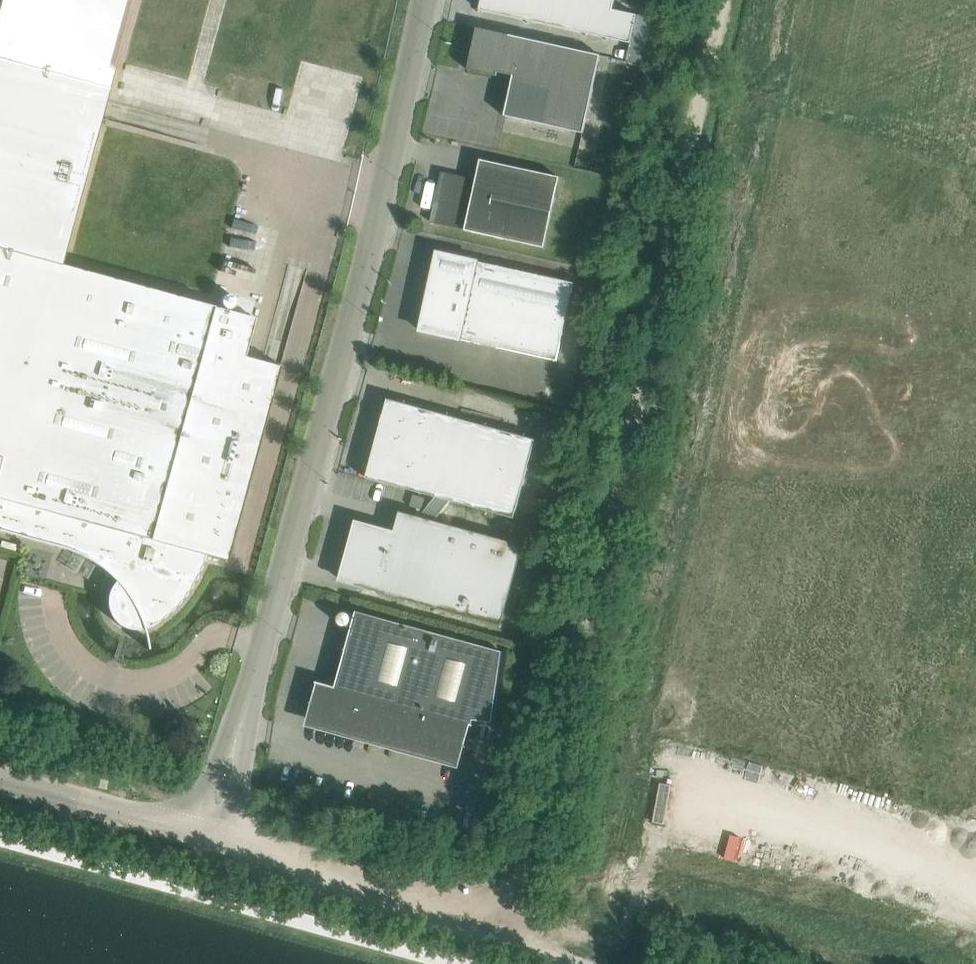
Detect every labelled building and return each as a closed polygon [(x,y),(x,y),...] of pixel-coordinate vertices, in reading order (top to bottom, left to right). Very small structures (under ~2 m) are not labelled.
[(108,91),(133,0),(0,0),(0,61),(108,91)] [(631,43),(637,15),(613,9),(615,0),(483,0),(481,8),(480,9),(631,43)] [(513,75),(522,37),(477,27),(468,69),(497,75),(498,72),(513,75)] [(601,55),(522,37),(513,75),(504,115),(583,133),(601,55)] [(61,264),(108,91),(0,61),(0,248),(61,264)] [(544,247),(559,177),(480,159),(476,179),(465,230),(544,247)] [(465,230),(476,179),(445,172),(434,223),(465,230)] [(61,264),(0,248),(0,452),(2,453),(0,462),(0,499),(205,555),(228,561),(281,366),(245,356),(256,317),(61,264)] [(462,339),(480,261),(437,252),(420,330),(462,339)] [(574,282),(566,280),(480,261),(462,339),(557,360),(574,282)] [(388,399),(387,402),(398,405),(387,446),(382,445),(380,454),(385,455),(383,461),(421,472),(416,491),(514,518),(535,439),(388,399)] [(0,499),(0,531),(61,547),(73,552),(85,557),(96,564),(106,572),(115,580),(113,583),(111,586),(109,589),(108,593),(107,596),(106,602),(107,608),(109,614),(112,619),(116,623),(119,625),(122,627),(125,629),(129,630),(132,630),(136,630),(140,630),(143,629),(147,628),(150,627),(155,624),(161,620),(166,616),(170,612),(175,608),(183,599),(190,589),(197,578),(202,567),(205,555),(0,499)] [(347,581),(347,583),(501,626),(523,545),(399,511),(394,530),(355,519),(347,549),(349,549),(341,579),(347,581)] [(356,610),(335,686),(472,724),(473,719),(492,722),(502,651),(356,610)] [(473,724),(472,724),(335,686),(316,681),(316,682),(319,683),(309,720),(372,738),(371,742),(393,748),(394,744),(458,761),(468,724),(473,725),(473,724)]
